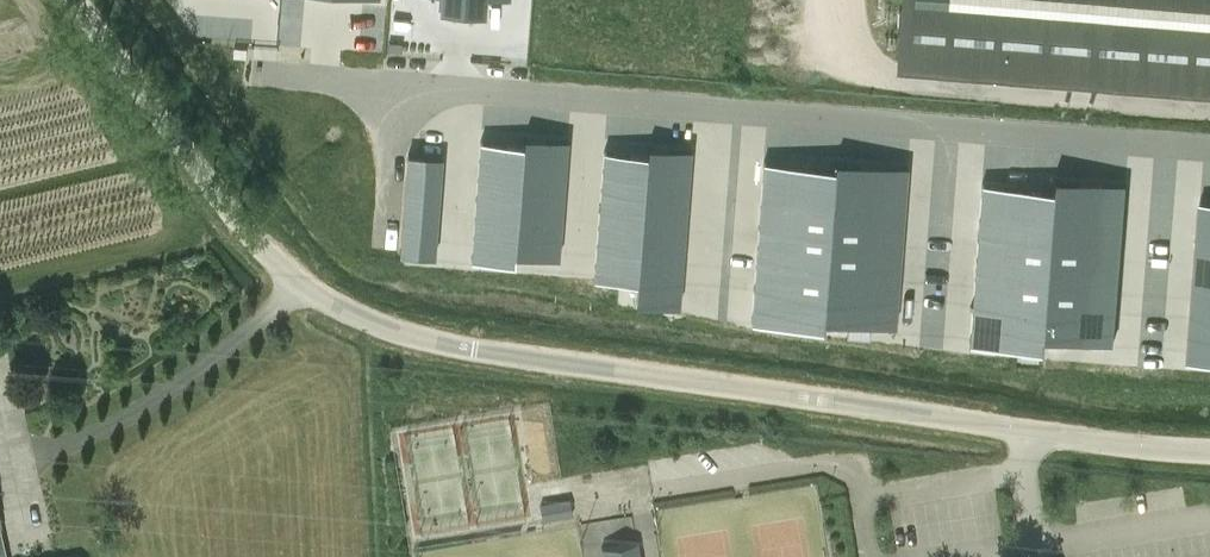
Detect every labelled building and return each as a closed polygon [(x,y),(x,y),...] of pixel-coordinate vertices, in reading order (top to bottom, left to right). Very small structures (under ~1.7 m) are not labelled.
[(441,8),(484,11),(485,0),(442,0),(441,8)] [(902,47),(1209,71),(1209,0),(906,0),(902,47)] [(481,142),(472,257),(515,260),(515,252),(559,256),(568,141),(524,137),(524,145),(481,142)] [(604,152),(594,276),(638,279),(636,300),(679,303),(691,150),(648,147),(647,155),(604,152)] [(408,156),(400,251),(435,254),(442,158),(408,156)] [(761,167),(748,324),(820,329),(821,317),(892,323),(904,166),(833,161),(832,173),(761,167)] [(979,184),(967,341),(1038,346),(1039,334),(1110,340),(1123,183),(1051,178),(1050,190),(979,184)] [(1185,358),(1209,360),(1209,202),(1198,201),(1185,358)] [(542,520),(573,515),(570,498),(540,503),(542,520)] [(637,541),(601,547),(603,556),(640,556),(637,541)]
